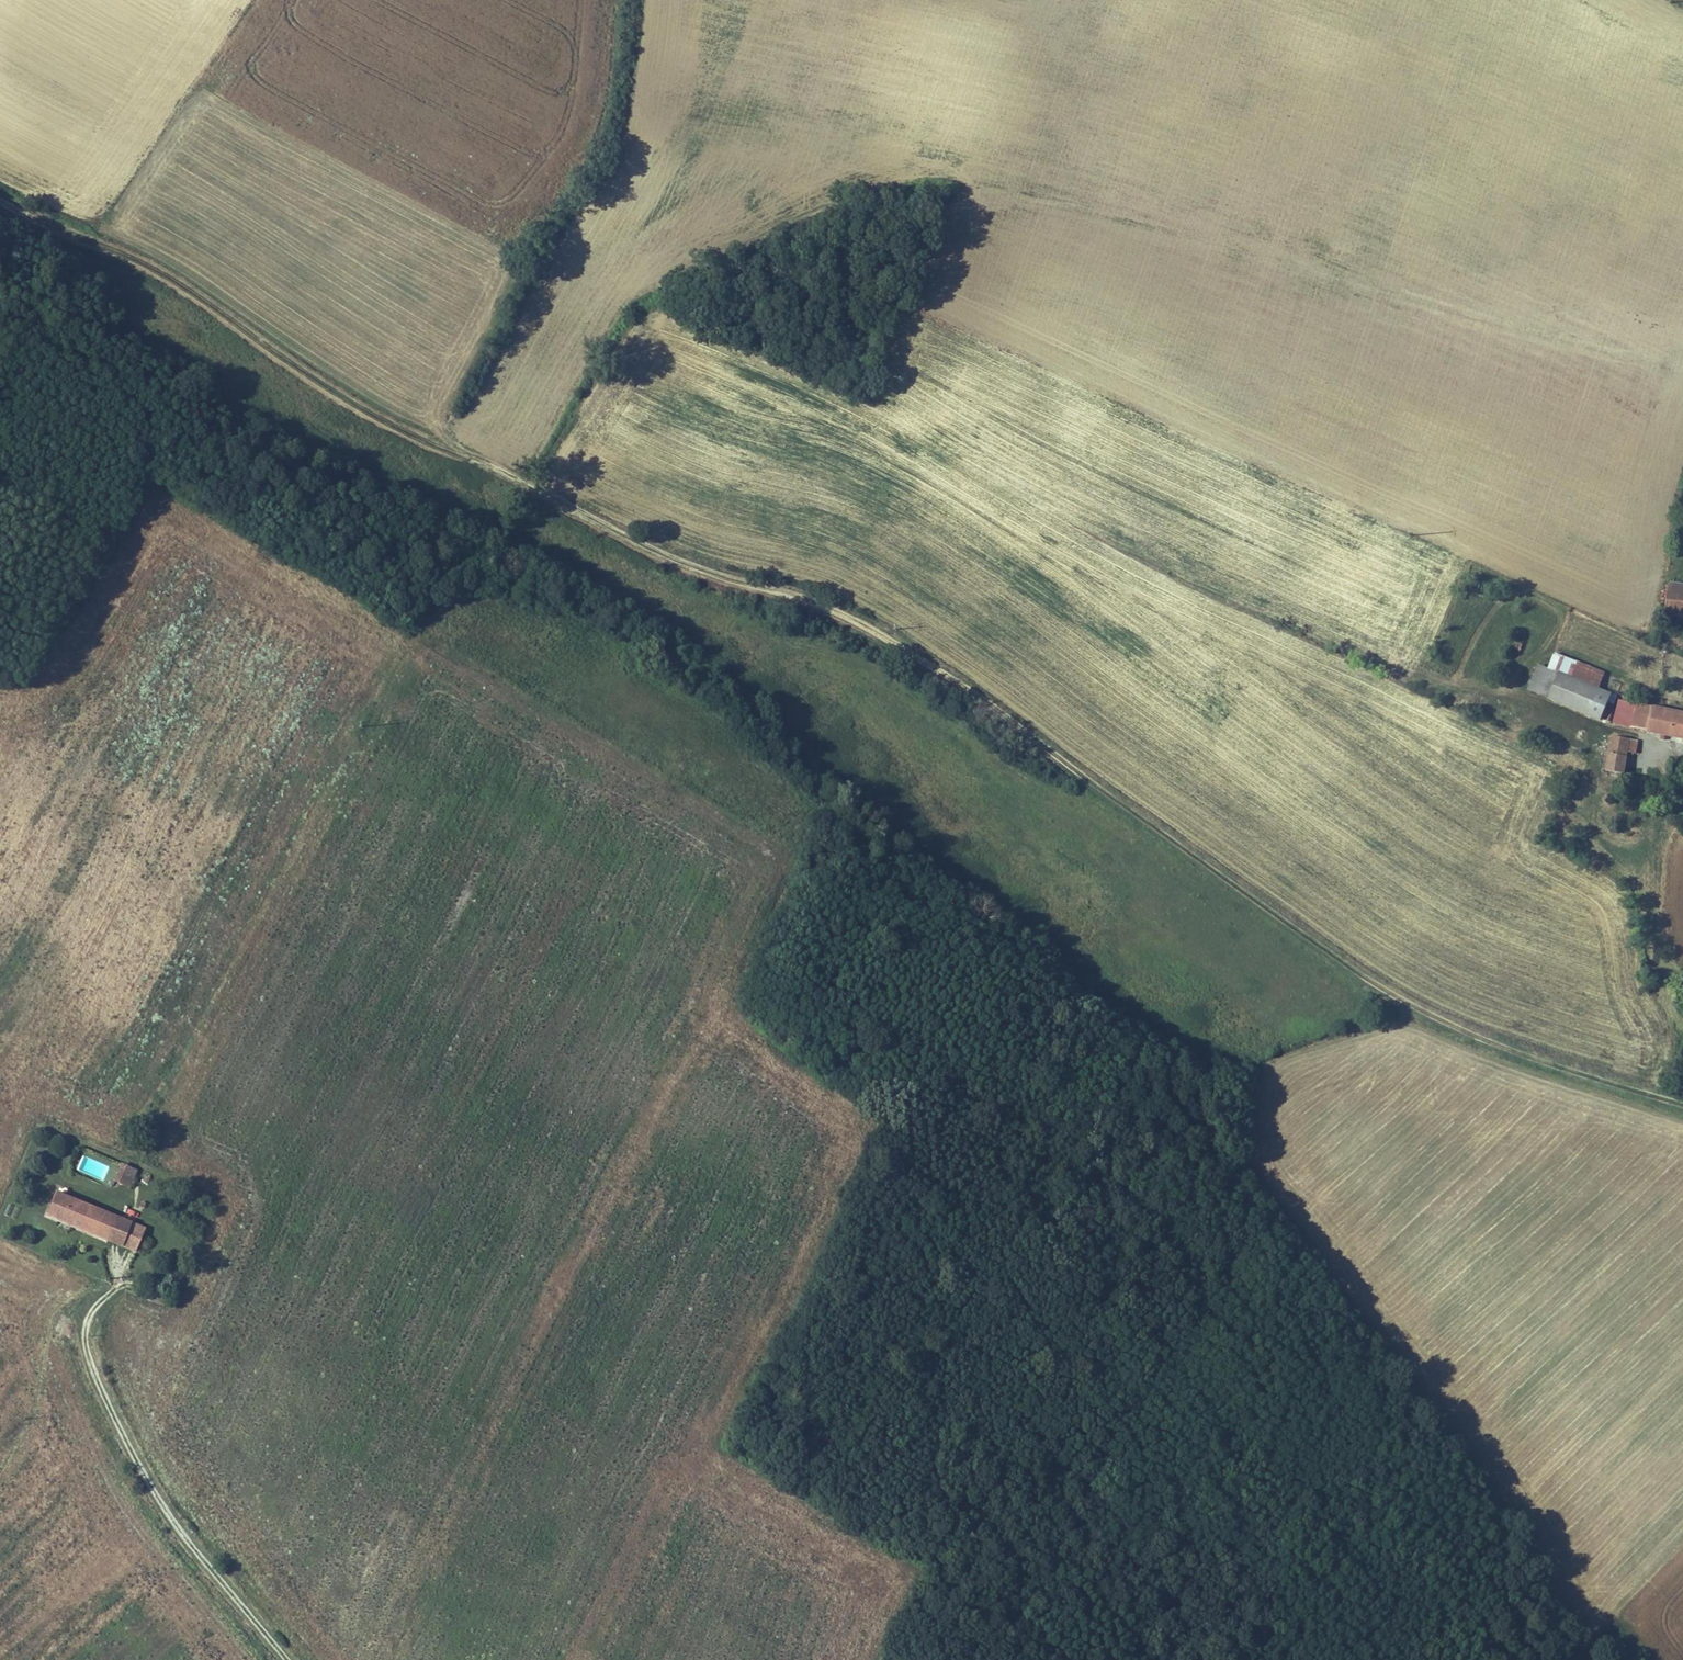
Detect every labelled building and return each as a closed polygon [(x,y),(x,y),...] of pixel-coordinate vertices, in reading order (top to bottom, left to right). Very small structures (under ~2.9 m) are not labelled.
[(1569,664),(1559,689),(1599,705),(1610,679),(1569,664)] [(1631,705),(1629,715),(1642,718),(1647,694),(1635,692),(1633,697),(1631,705)] [(1663,697),(1647,694),(1642,718),(1658,721),(1663,697)] [(1658,721),(1682,727),(1682,702),(1663,697),(1658,721)] [(1653,734),(1628,729),(1621,763),(1637,766),(1640,746),(1650,748),(1653,734)] [(138,1170),(122,1163),(114,1180),(130,1188),(138,1170)] [(46,1219),(83,1233),(94,1206),(57,1192),(46,1219)] [(94,1206),(83,1233),(135,1252),(145,1225),(94,1206)]
